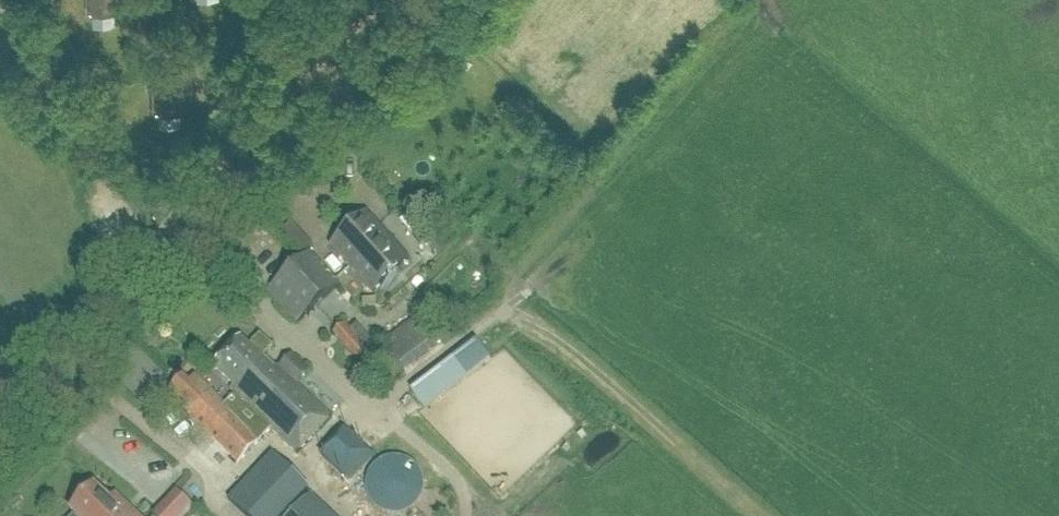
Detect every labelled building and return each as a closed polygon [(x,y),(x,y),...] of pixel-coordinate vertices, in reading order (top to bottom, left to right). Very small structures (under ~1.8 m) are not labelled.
[(118,10),(117,0),(88,0),(89,12),(118,10)] [(155,112),(183,111),(182,72),(153,73),(155,112)] [(409,261),(368,216),(332,248),(374,294),(409,261)] [(296,326),(315,309),(341,286),(310,250),(308,252),(266,293),(296,326)] [(358,363),(370,353),(345,325),(333,335),(358,363)] [(332,418),(317,403),(328,391),(291,356),(280,368),(278,367),(275,370),(263,359),(273,349),(261,336),(251,347),(241,338),(213,367),(235,387),(231,391),(235,396),(225,406),(211,392),(189,416),(239,464),(262,441),(244,424),(254,414),(297,455),(332,418)] [(406,360),(415,376),(453,355),(444,339),(406,360)] [(345,478),(368,453),(342,429),(319,455),(345,478)] [(374,507),(378,510),(382,513),(387,515),(391,515),(392,515),(398,515),(401,515),(406,514),(410,512),(414,510),(418,506),(421,502),(423,498),(424,493),(425,488),(425,484),(424,479),(422,474),(420,470),(417,466),(413,463),(409,460),(404,459),(400,457),(395,457),(390,458),(385,459),(381,461),(377,464),(373,467),(370,471),(368,475),(367,480),(366,485),(366,490),(367,495),(369,499),(371,504),(374,507)] [(156,514),(158,515),(188,515),(199,503),(180,487),(156,514)] [(71,512),(75,515),(136,515),(115,496),(110,502),(95,488),(71,512)] [(294,515),(327,515),(310,499),(294,515)]
